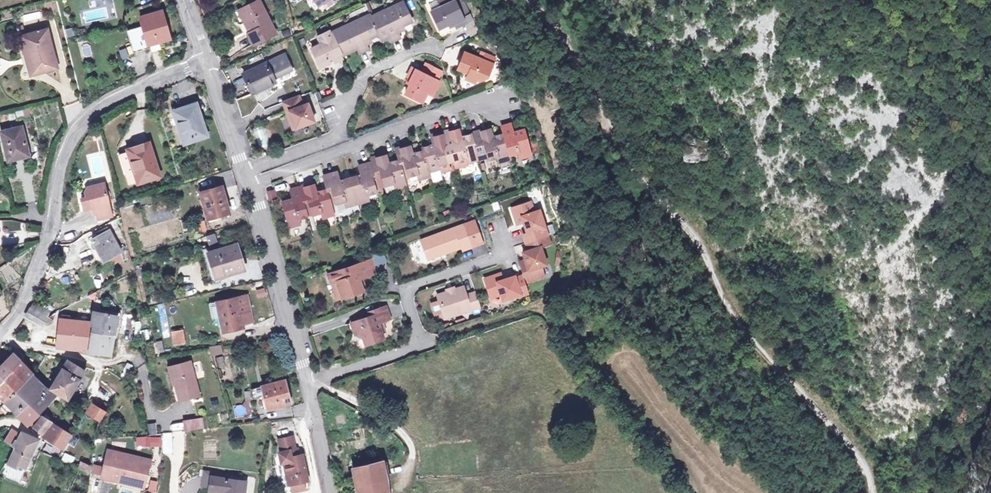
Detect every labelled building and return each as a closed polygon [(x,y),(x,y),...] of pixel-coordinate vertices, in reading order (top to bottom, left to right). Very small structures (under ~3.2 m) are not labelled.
[(319,11),(333,2),(337,7),(346,0),(311,0),(319,11)] [(431,10),(438,7),(435,2),(437,1),(437,0),(433,0),(428,2),(431,10)] [(454,0),(439,0),(437,1),(435,2),(438,7),(431,10),(430,11),(437,28),(448,23),(449,25),(454,23),(456,27),(464,23),(454,0)] [(464,23),(471,41),(476,39),(460,0),(454,0),(464,23)] [(252,45),(274,35),(258,1),(241,11),(251,34),(247,36),(252,45)] [(374,21),(381,37),(384,45),(396,40),(397,43),(405,40),(404,38),(401,31),(410,28),(415,26),(407,7),(374,21)] [(40,9),(24,13),(25,19),(42,16),(40,9)] [(146,48),(145,46),(167,39),(159,11),(137,17),(140,27),(125,31),(131,52),(146,48)] [(372,41),(381,37),(374,21),(373,18),(357,25),(357,27),(349,30),(348,28),(334,34),(344,57),(358,50),(361,56),(368,53),(367,50),(364,44),(372,41)] [(41,69),(54,66),(45,26),(18,32),(21,47),(26,46),(31,68),(40,66),(41,69)] [(401,31),(404,38),(412,34),(410,28),(401,31)] [(291,32),(283,36),(286,42),(293,39),(291,32)] [(345,59),(344,57),(334,34),(334,32),(321,37),(324,43),(312,48),(320,69),(330,64),(329,62),(334,60),(336,63),(345,59)] [(305,41),(308,47),(317,43),(315,37),(305,41)] [(364,44),(367,50),(375,47),(372,41),(364,44)] [(126,47),(118,50),(122,60),(130,57),(126,47)] [(490,71),(493,64),(486,61),(480,59),(464,51),(456,67),(466,72),(464,77),(474,81),(475,79),(479,81),(488,75),(490,71)] [(486,61),(493,64),(495,59),(483,54),(480,59),(486,61)] [(273,77),(291,69),(285,55),(269,62),(271,66),(268,67),(266,63),(243,73),(251,91),(275,81),(273,77)] [(408,84),(404,94),(421,101),(425,91),(431,94),(437,80),(435,79),(439,70),(423,63),(419,72),(409,68),(405,77),(409,78),(407,83),(408,84)] [(298,97),(284,102),(289,116),(287,117),(292,129),(312,122),(306,104),(301,106),(298,97)] [(195,103),(173,110),(178,124),(176,125),(182,144),(206,136),(195,103)] [(22,148),(25,147),(18,120),(0,124),(0,134),(5,156),(16,154),(15,150),(22,148)] [(470,132),(477,156),(485,154),(486,157),(495,155),(498,161),(508,158),(507,154),(517,151),(518,156),(526,154),(529,153),(522,128),(516,130),(512,131),(510,124),(499,126),(501,134),(492,136),(489,127),(470,132)] [(477,158),(477,156),(470,132),(459,135),(456,127),(443,131),(451,158),(456,157),(458,165),(466,163),(466,161),(477,158)] [(446,160),(451,158),(443,131),(429,135),(431,142),(420,146),(421,150),(428,173),(439,170),(440,172),(449,169),(446,160)] [(147,142),(128,147),(126,148),(127,151),(120,153),(128,183),(157,175),(147,142)] [(429,176),(428,173),(421,150),(411,153),(408,143),(394,147),(397,158),(402,177),(417,173),(419,179),(429,176)] [(405,184),(402,177),(397,158),(386,161),(383,152),(370,156),(371,160),(378,185),(383,183),(383,184),(392,182),(393,187),(405,184)] [(359,173),(349,176),(356,202),(367,199),(365,194),(380,190),(378,185),(371,160),(357,165),(359,173)] [(345,205),(356,202),(349,176),(338,179),(335,170),(321,174),(325,187),(330,203),(343,199),(345,205)] [(109,213),(101,181),(85,185),(83,189),(84,194),(83,195),(78,196),(81,207),(92,204),(95,217),(109,213)] [(332,213),(330,203),(325,187),(314,191),(311,181),(298,185),(306,214),(319,210),(321,216),(332,213)] [(392,182),(383,184),(385,191),(394,189),(393,187),(392,182)] [(297,217),(306,214),(298,185),(289,188),(292,198),(280,201),(288,226),(299,223),(297,217)] [(221,189),(200,195),(206,218),(226,213),(221,189)] [(523,261),(516,263),(519,274),(513,276),(512,272),(499,277),(497,270),(481,276),(488,295),(498,292),(500,297),(518,290),(519,293),(526,291),(523,280),(541,274),(538,265),(543,263),(536,244),(546,241),(535,207),(530,209),(526,198),(507,205),(513,220),(519,218),(523,231),(519,232),(525,247),(519,249),(521,257),(523,261)] [(435,250),(437,254),(459,246),(460,249),(479,243),(471,220),(418,239),(423,254),(435,250)] [(89,237),(104,265),(122,256),(118,249),(119,249),(107,227),(89,237)] [(215,277),(245,269),(239,245),(220,250),(217,235),(210,237),(213,252),(209,253),(215,277)] [(328,281),(334,280),(339,296),(362,288),(360,280),(357,280),(356,277),(358,276),(373,272),(368,258),(325,272),(328,281)] [(334,280),(328,281),(334,298),(339,296),(334,280)] [(451,288),(443,291),(433,294),(436,300),(439,311),(441,317),(477,305),(472,291),(463,294),(460,285),(451,288)] [(264,288),(255,290),(257,298),(266,296),(264,288)] [(244,294),(214,301),(217,316),(220,331),(241,327),(240,323),(238,313),(248,311),(244,294)] [(28,307),(47,319),(51,312),(32,300),(28,307)] [(439,311),(436,300),(428,303),(432,313),(439,311)] [(209,317),(217,316),(214,301),(206,302),(209,317)] [(381,337),(378,330),(375,321),(379,320),(387,317),(383,304),(360,312),(362,316),(348,321),(351,332),(358,334),(362,344),(381,337)] [(724,316),(716,305),(708,311),(716,321),(724,316)] [(46,320),(47,319),(28,307),(23,314),(37,323),(46,320)] [(109,323),(116,323),(117,314),(90,309),(89,317),(60,316),(57,348),(105,351),(109,323)] [(248,311),(238,313),(240,323),(250,321),(248,311)] [(171,331),(173,346),(185,344),(183,329),(171,331)] [(217,343),(206,345),(208,353),(219,352),(217,343)] [(12,370),(19,362),(5,347),(0,353),(0,360),(2,362),(12,370)] [(66,399),(84,371),(67,361),(51,387),(66,399)] [(12,370),(2,362),(0,364),(0,383),(12,370)] [(33,376),(19,362),(12,370),(26,383),(33,376)] [(167,370),(174,393),(177,403),(199,398),(188,364),(167,370)] [(26,383),(12,370),(0,383),(0,410),(7,403),(19,390),(26,383)] [(169,395),(174,393),(167,370),(163,371),(169,395)] [(134,381),(138,380),(136,371),(130,372),(131,378),(134,378),(134,381)] [(259,385),(262,395),(265,407),(287,401),(281,379),(259,385)] [(39,382),(25,396),(28,398),(41,411),(55,395),(39,382)] [(262,395),(259,385),(247,388),(250,399),(262,395)] [(25,396),(19,390),(7,403),(15,411),(28,398),(25,396)] [(28,398),(15,411),(30,425),(41,411),(28,398)] [(105,415),(89,405),(84,413),(100,423),(105,415)] [(50,422),(46,420),(41,416),(34,427),(39,431),(42,433),(50,422)] [(201,417),(182,421),(184,432),(204,428),(201,417)] [(50,422),(42,433),(41,436),(66,451),(72,437),(50,422)] [(394,444),(399,439),(387,429),(382,434),(394,444)] [(4,440),(14,447),(17,443),(14,441),(17,434),(11,430),(4,440)] [(200,442),(216,441),(216,431),(200,432),(200,442)] [(21,433),(17,443),(14,447),(5,463),(22,470),(29,456),(38,440),(21,433)] [(294,453),(292,446),(289,434),(276,437),(278,449),(276,449),(278,460),(281,459),(286,482),(289,481),(300,479),(305,478),(300,452),(296,452),(294,453)] [(136,447),(146,446),(146,436),(135,437),(136,447)] [(171,452),(171,456),(184,455),(183,436),(170,436),(170,438),(171,452)] [(147,437),(147,447),(161,447),(161,437),(147,437)] [(45,443),(42,450),(54,456),(57,449),(45,443)] [(100,474),(113,477),(115,470),(144,478),(150,458),(107,447),(103,464),(101,472),(100,474)] [(378,451),(349,457),(356,492),(387,492),(378,451)] [(64,453),(61,461),(71,465),(74,457),(64,453)] [(90,463),(81,459),(77,468),(89,473),(90,463)] [(103,464),(92,461),(90,469),(101,472),(103,464)] [(142,485),(144,478),(115,470),(113,477),(142,485)] [(245,477),(210,472),(208,485),(223,487),(223,492),(243,492),(245,477)] [(97,481),(90,479),(89,486),(96,488),(97,481)] [(146,492),(148,492),(155,492),(157,481),(149,479),(146,492)] [(300,479),(289,481),(291,489),(301,487),(300,479)]
